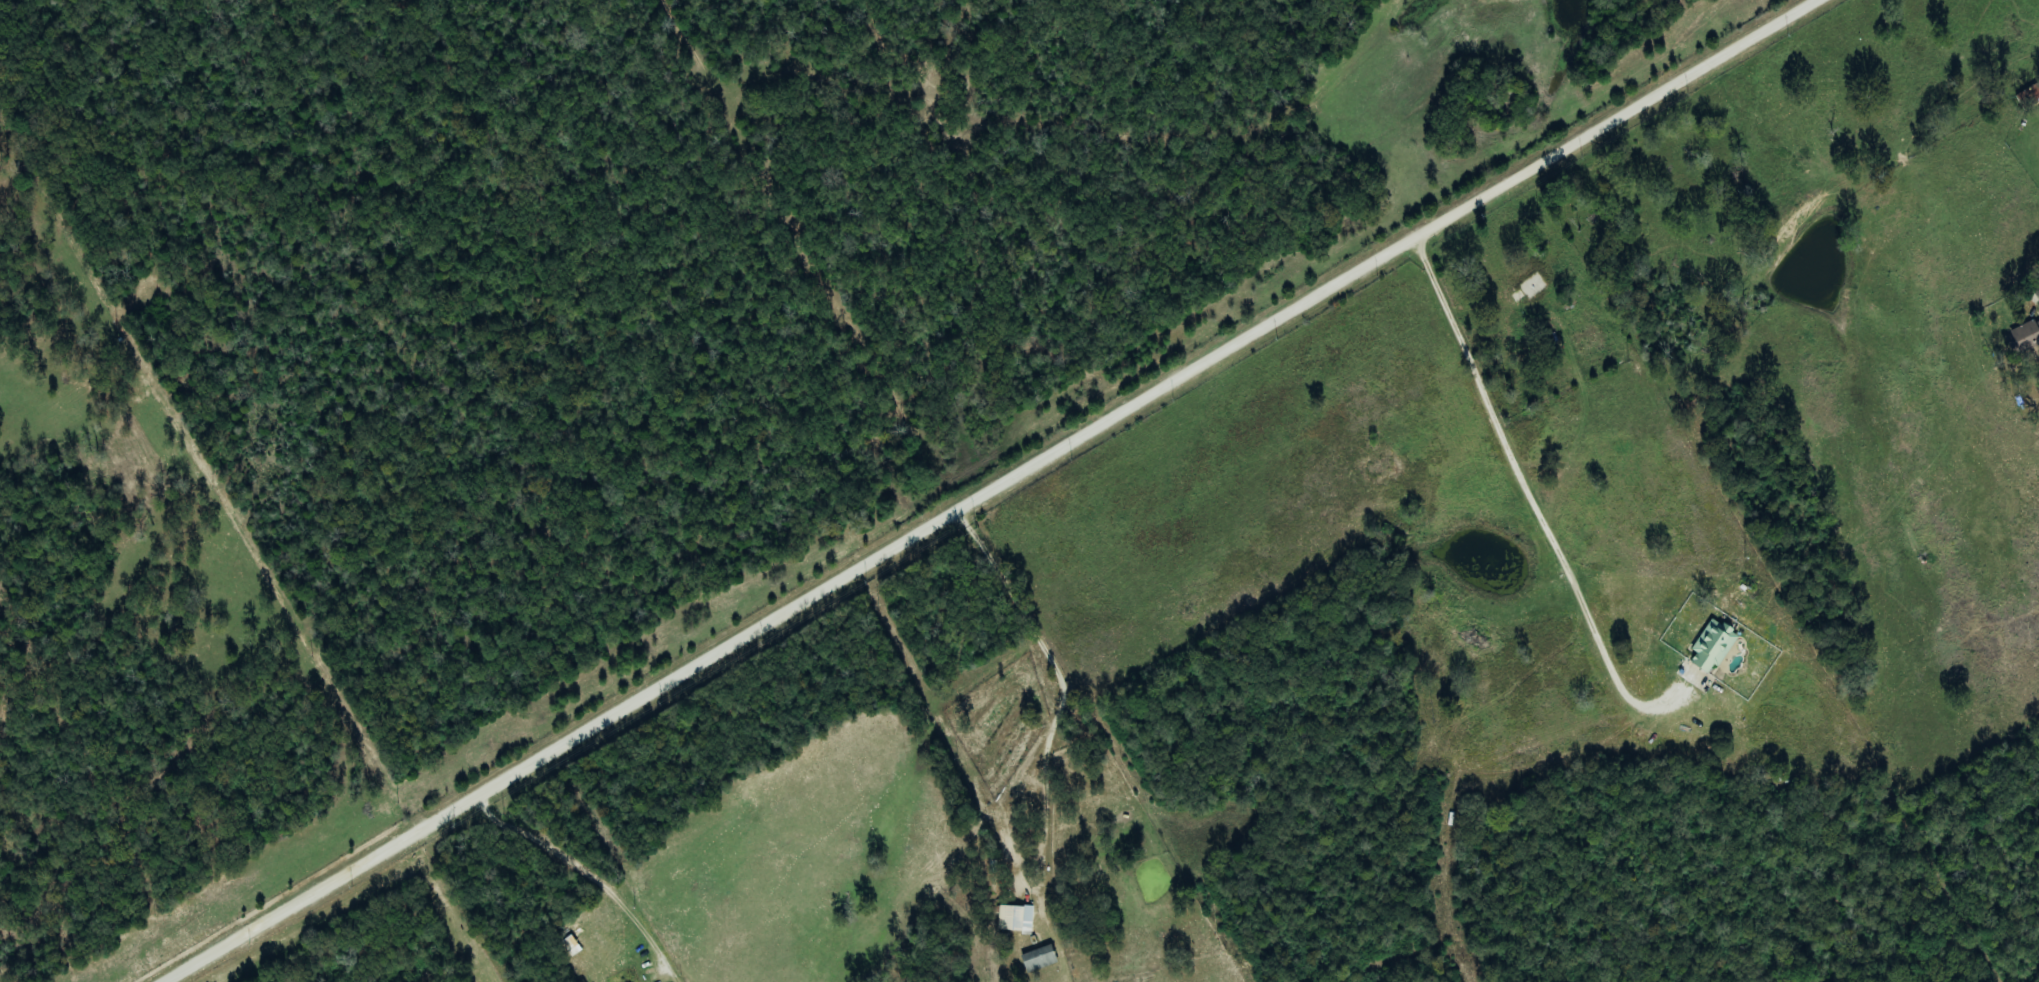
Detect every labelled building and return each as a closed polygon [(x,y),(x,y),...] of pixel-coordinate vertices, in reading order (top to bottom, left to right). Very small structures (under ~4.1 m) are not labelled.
[(2026,109),(2038,102),(2038,83),(2019,94),(2026,109)] [(2014,352),(2038,345),(2038,320),(2008,328),(2014,352)] [(1736,635),(1709,618),(1689,650),(1696,654),(1688,666),(1705,676),(1712,666),(1716,668),(1736,635)] [(1037,906),(1001,905),(1000,930),(1036,931),(1037,906)] [(1029,971),(1061,964),(1057,945),(1025,953),(1029,971)]
